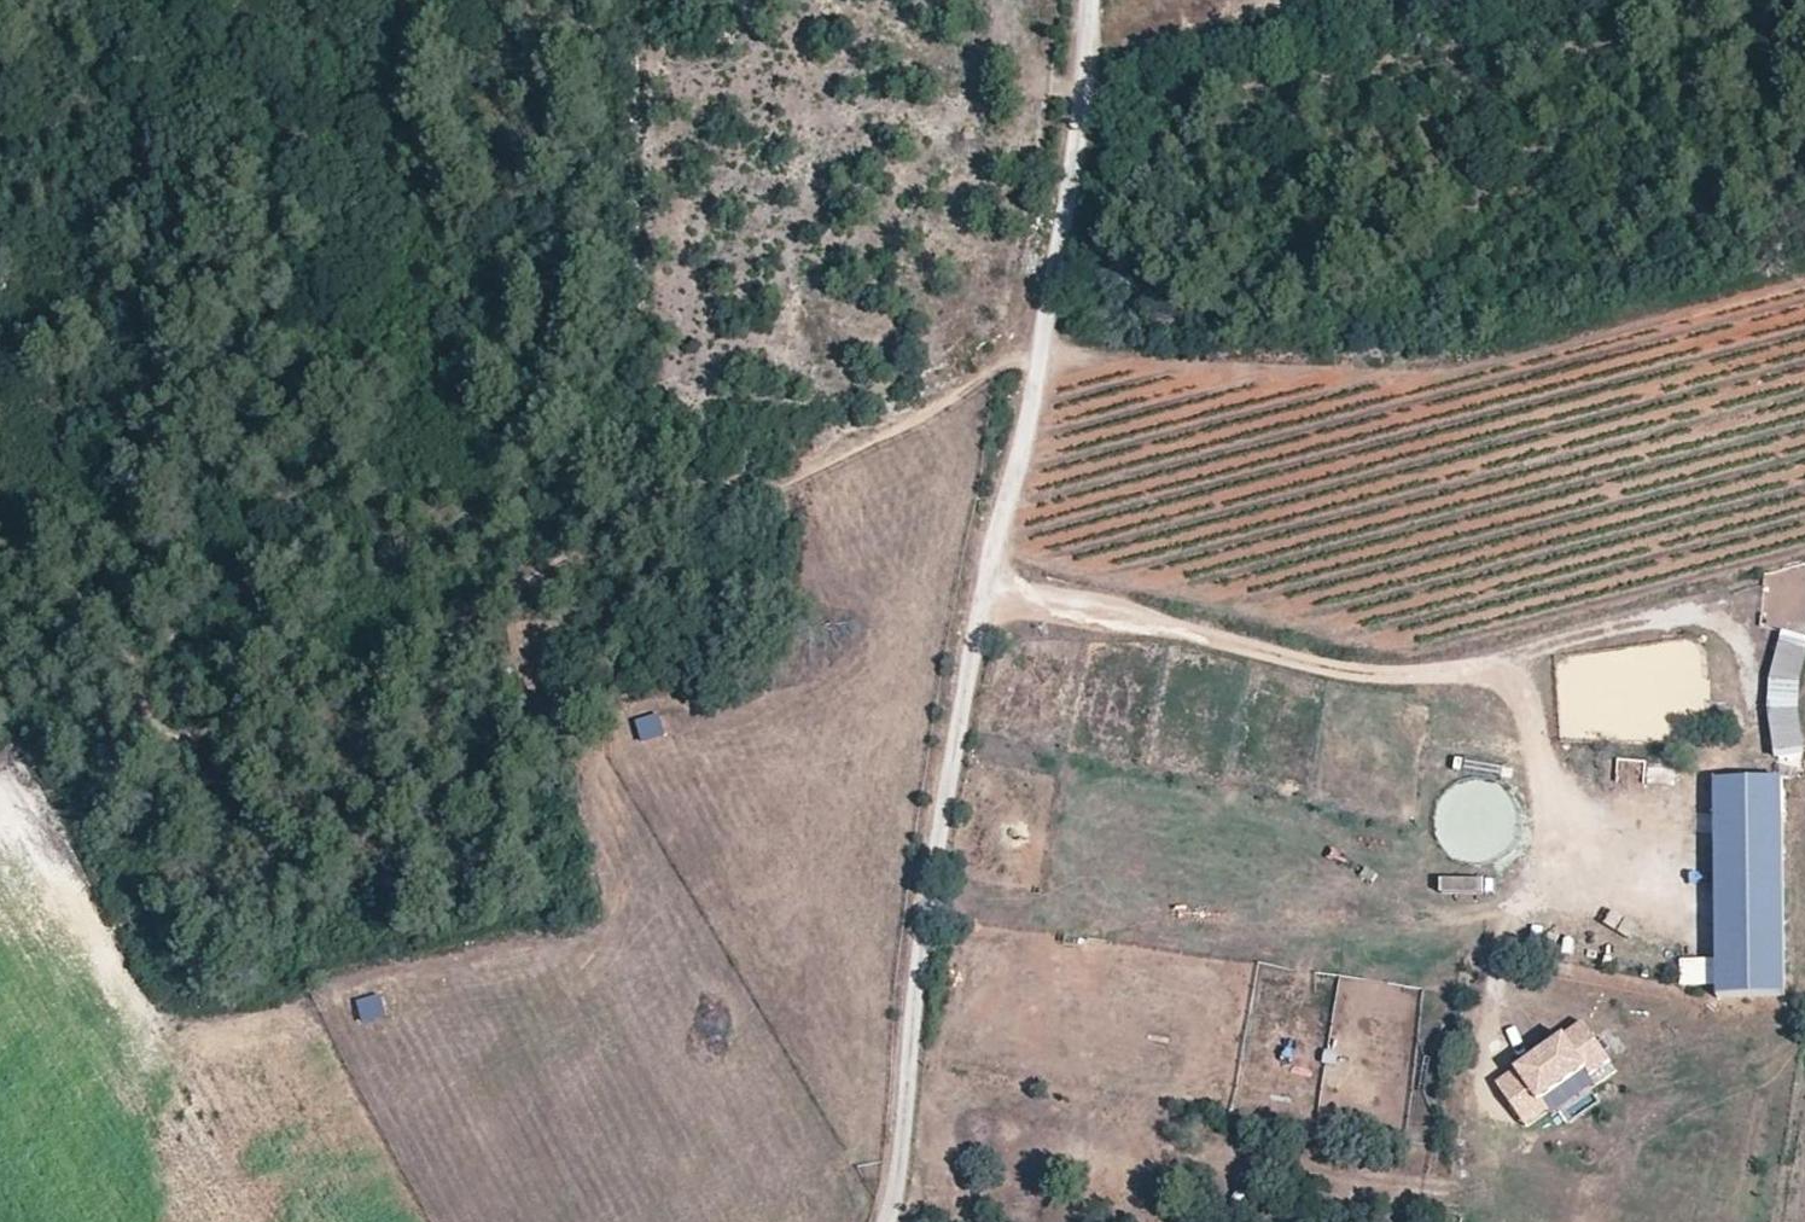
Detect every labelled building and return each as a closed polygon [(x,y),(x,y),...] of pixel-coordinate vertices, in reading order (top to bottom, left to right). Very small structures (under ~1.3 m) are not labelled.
[(1795,710),(1797,675),(1804,640),(1804,633),(1781,627),(1769,675),(1768,704),(1778,754),(1803,749),(1795,710)] [(1646,766),(1646,784),(1672,785),(1672,767),(1646,766)] [(1781,813),(1781,777),(1712,778),(1713,814),(1781,813)] [(1713,814),(1715,998),(1783,997),(1781,813),(1713,814)] [(1455,879),(1454,895),(1494,898),(1495,881),(1455,879)] [(1711,988),(1712,960),(1678,959),(1677,988),(1711,988)] [(1609,1061),(1580,1022),(1495,1085),(1520,1117),(1585,1069),(1590,1075),(1609,1061)]
